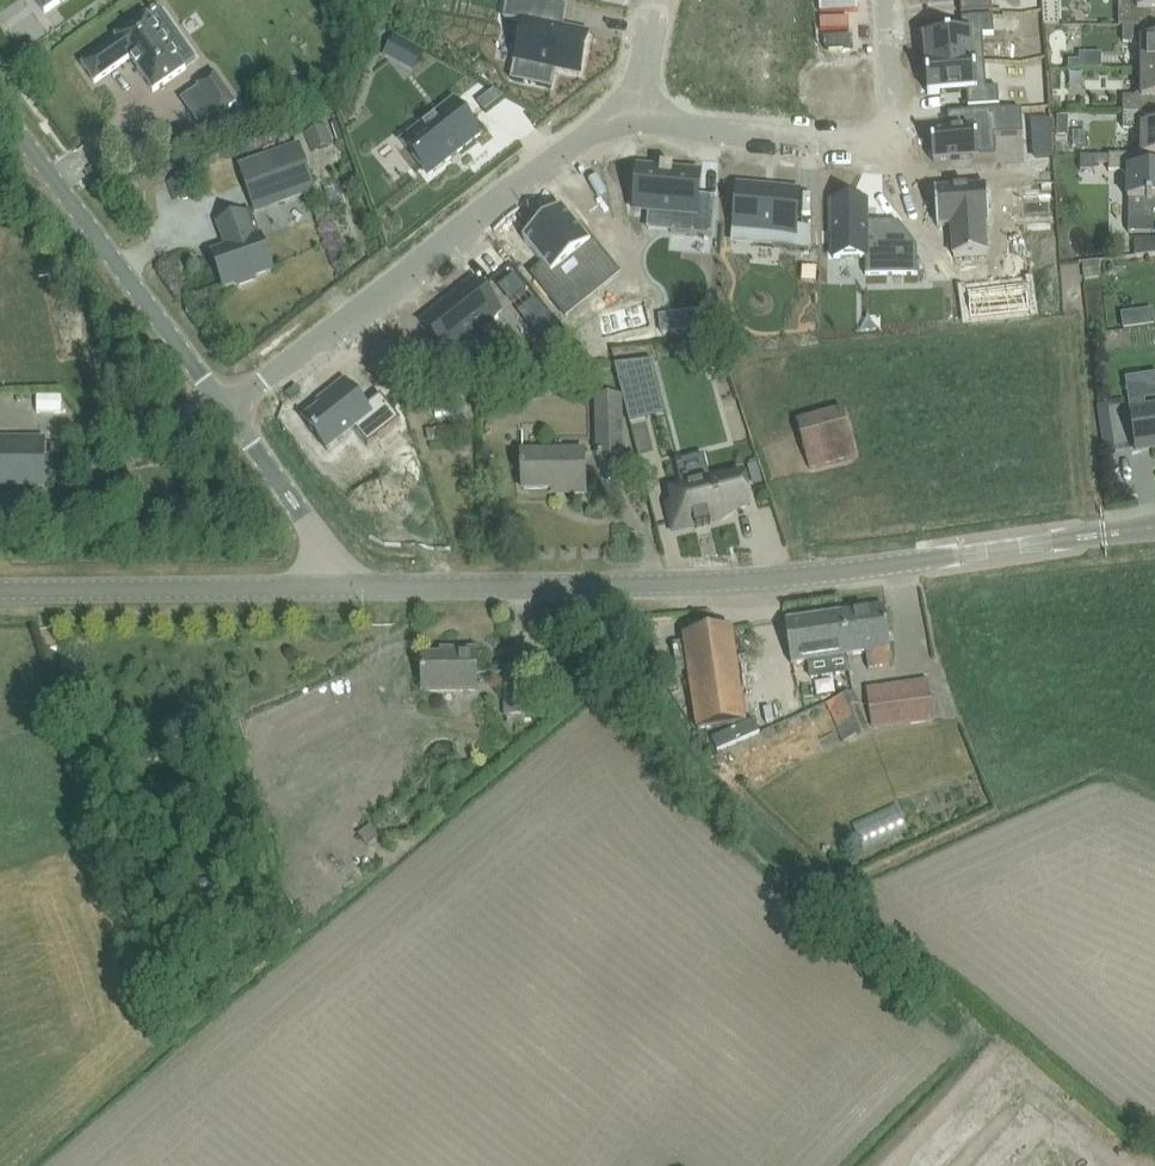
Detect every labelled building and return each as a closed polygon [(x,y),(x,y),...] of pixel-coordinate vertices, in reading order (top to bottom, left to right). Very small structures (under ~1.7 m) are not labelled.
[(44,13),(62,0),(35,0),(44,13)] [(503,19),(523,23),(510,80),(551,89),(555,70),(579,75),(588,34),(561,29),(566,5),(543,0),(508,0),(503,19)] [(961,15),(992,13),(991,0),(959,0),(961,15)] [(1122,26),(1154,26),(1154,0),(1137,0),(1118,1),(1118,26),(1122,26)] [(147,14),(114,37),(116,40),(80,65),(94,83),(129,59),(152,92),(185,69),(147,14)] [(1071,14),(1064,14),(1064,26),(1077,26),(1076,19),(1071,14)] [(924,48),(920,48),(922,62),(925,62),(926,66),(926,67),(984,63),(982,37),(994,36),(992,17),(961,20),(962,36),(924,39),(924,48)] [(1141,70),(1154,70),(1154,26),(1122,26),(1123,42),(1134,43),(1141,50),(1141,70)] [(393,38),(387,50),(417,67),(423,54),(393,38)] [(926,66),(925,66),(927,96),(966,93),(967,109),(999,107),(998,88),(986,89),(984,63),(926,67),(926,66)] [(1123,113),(1154,113),(1154,70),(1141,70),(1141,90),(1134,97),(1123,97),(1123,113)] [(196,85),(218,116),(236,104),(214,72),(196,85)] [(453,102),(402,142),(428,176),(479,135),(453,102)] [(932,144),(928,144),(930,158),(933,158),(934,165),(996,158),(994,138),(1023,135),(1021,110),(947,115),(949,132),(931,134),(932,144)] [(1123,113),(1123,129),(1134,129),(1141,136),(1141,155),(1141,156),(1154,156),(1154,113),(1123,113)] [(1073,117),(1071,129),(1080,131),(1082,118),(1073,117)] [(325,125),(304,132),(310,150),(331,142),(325,125)] [(298,145),(239,166),(252,201),(256,210),(279,202),(314,190),(298,145)] [(1108,172),(1120,172),(1127,178),(1127,199),(1127,233),(1152,233),(1152,212),(1154,212),(1154,156),(1141,156),(1141,155),(1109,156),(1108,164),(1108,172)] [(637,168),(634,211),(648,212),(672,214),(670,233),(711,236),(715,197),(698,196),(700,173),(673,171),(673,168),(671,167),(671,169),(662,169),(662,167),(660,166),(660,170),(637,168)] [(737,186),(733,229),(756,231),(755,245),(812,250),(812,226),(796,224),(799,191),(737,186)] [(987,187),(934,191),(937,227),(951,225),(954,258),(987,255),(985,223),(989,222),(987,187)] [(866,202),(832,203),(833,260),(865,260),(865,277),(917,276),(917,248),(898,223),(876,223),(876,226),(866,226),(866,224),(866,202)] [(562,208),(522,239),(543,265),(531,275),(552,301),(584,275),(597,291),(619,274),(583,229),(580,231),(562,208)] [(218,224),(226,248),(211,253),(224,287),(237,282),(238,286),(254,280),(253,277),(272,270),(260,236),(254,238),(245,214),(218,224)] [(1154,254),(1154,239),(1134,240),(1134,257),(1154,254)] [(475,281),(428,318),(441,334),(445,331),(456,345),(499,311),(475,281)] [(970,321),(1029,314),(1026,287),(967,293),(970,321)] [(1135,311),(1121,313),(1123,328),(1137,326),(1135,311)] [(676,315),(659,317),(661,334),(678,331),(676,315)] [(648,362),(614,366),(629,423),(631,423),(630,418),(660,411),(652,378),(648,362)] [(656,382),(659,401),(688,396),(684,377),(656,382)] [(321,406),(302,421),(326,451),(353,429),(367,446),(400,420),(380,395),(365,407),(347,385),(321,406)] [(622,455),(621,431),(620,397),(596,397),(597,432),(598,455),(622,455)] [(737,397),(727,400),(730,410),(740,407),(737,397)] [(1129,402),(1131,410),(1130,410),(1133,427),(1136,451),(1154,448),(1154,407),(1146,408),(1145,399),(1129,402)] [(855,456),(849,433),(843,410),(797,422),(803,445),(809,468),(855,456)] [(1112,426),(1100,427),(1103,449),(1115,448),(1112,426)] [(0,439),(0,484),(43,484),(43,439),(0,439)] [(61,445),(50,445),(50,455),(61,455),(61,445)] [(584,494),(584,475),(584,452),(546,452),(522,452),(522,464),(520,464),(520,469),(522,469),(523,490),(565,489),(565,494),(584,494)] [(758,464),(748,468),(754,487),(764,484),(758,464)] [(673,504),(667,505),(673,531),(694,526),(695,528),(710,524),(709,522),(720,519),(718,513),(725,511),(731,510),(751,505),(747,492),(743,474),(711,482),(708,471),(680,478),(682,486),(669,489),(673,504)] [(840,613),(846,656),(865,654),(868,670),(888,667),(885,651),(891,651),(884,607),(840,613)] [(791,664),(846,656),(840,613),(785,621),(791,664)] [(745,724),(735,653),(731,629),(684,635),(697,730),(745,724)] [(422,656),(422,680),(423,691),(476,691),(476,674),(476,650),(453,651),(453,655),(422,656)] [(504,669),(505,693),(505,714),(533,714),(533,692),(533,668),(504,669)] [(932,719),(928,681),(867,688),(871,727),(932,719)] [(851,691),(826,702),(843,742),(869,731),(851,691)] [(723,741),(727,755),(753,747),(748,733),(723,741)] [(872,854),(916,831),(902,805),(858,827),(872,854)] [(226,842),(217,854),(230,863),(239,852),(226,842)]
